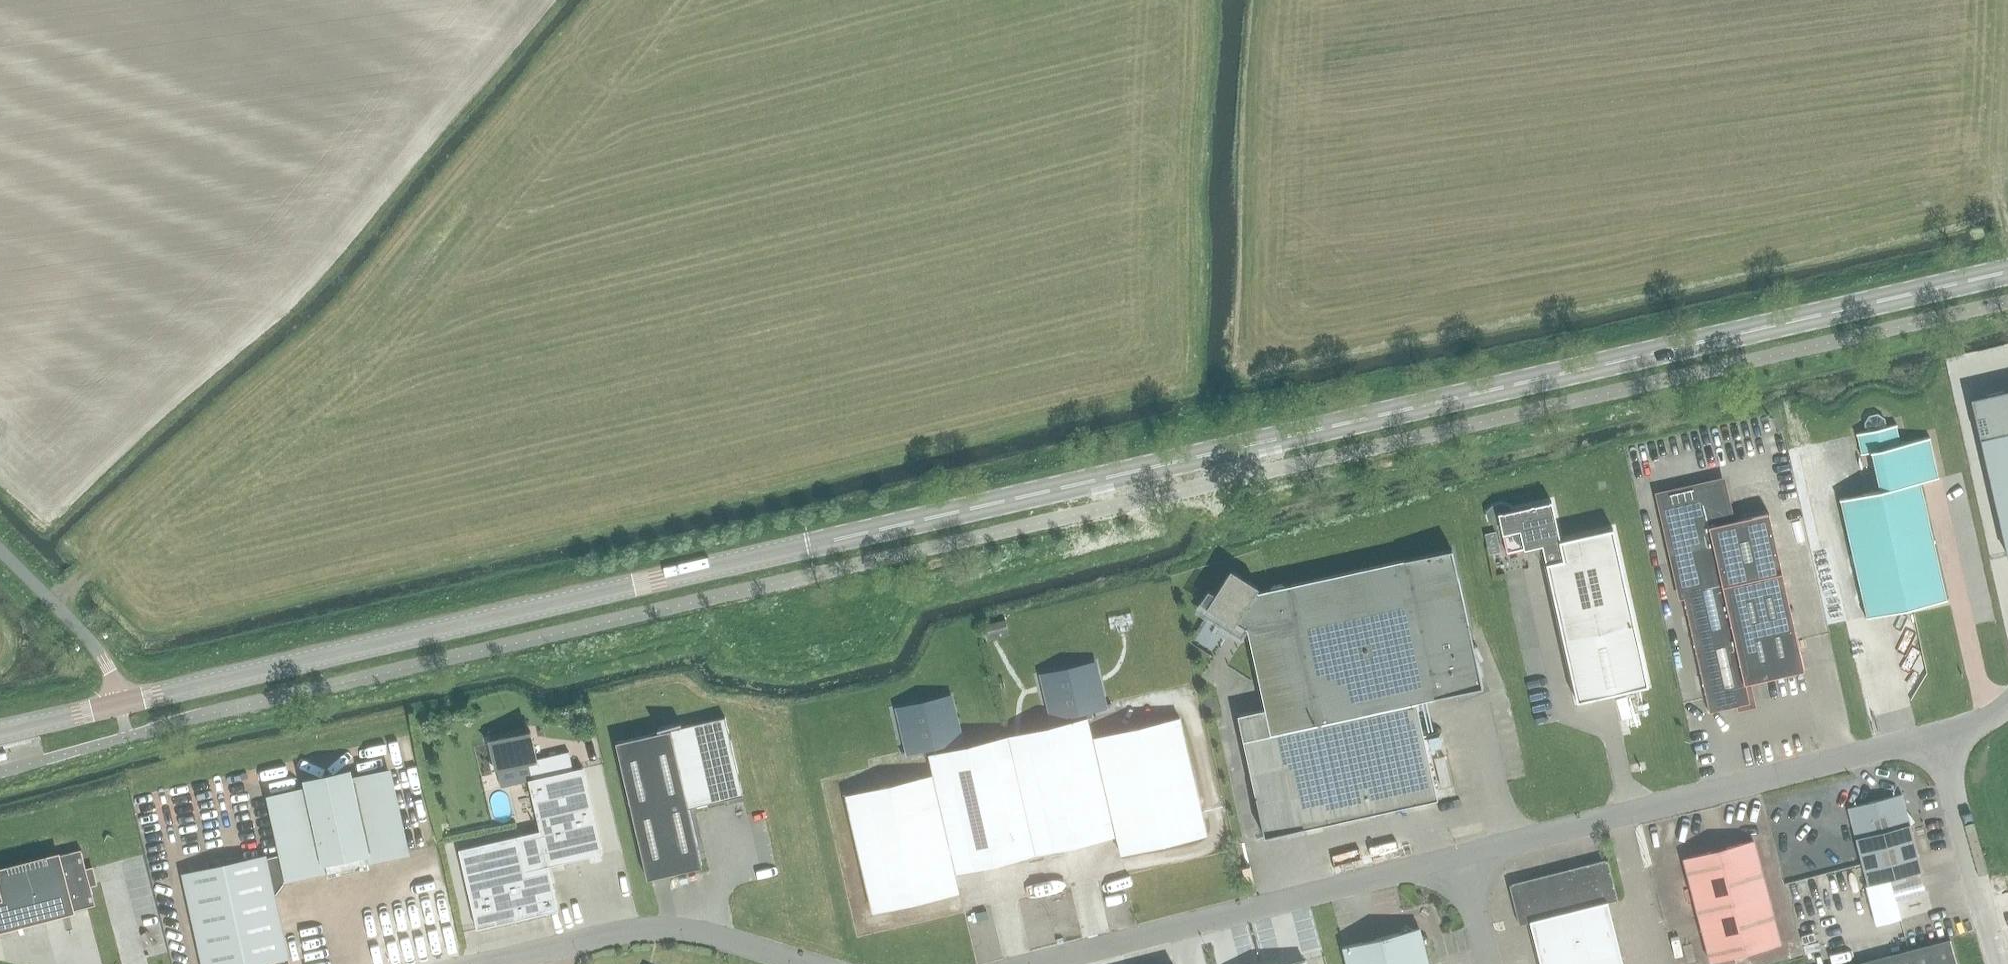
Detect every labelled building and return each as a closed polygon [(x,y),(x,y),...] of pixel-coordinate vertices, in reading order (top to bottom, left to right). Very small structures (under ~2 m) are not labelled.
[(1970,399),(2007,556),(2007,390),(1970,399)] [(1865,618),(1947,600),(1947,599),(1946,599),(1920,483),(1939,478),(1930,438),(1901,444),(1897,425),(1886,427),(1884,419),(1877,414),(1869,416),(1864,423),(1866,432),(1855,434),(1860,455),(1871,453),(1879,491),(1839,500),(1865,618)] [(1803,671),(1782,573),(1769,513),(1730,522),(1721,483),(1661,496),(1674,556),(1708,712),(1749,703),(1745,684),(1803,671)] [(1648,686),(1632,616),(1613,528),(1560,540),(1551,501),(1509,511),(1508,508),(1501,505),(1493,507),(1488,512),(1490,520),(1497,522),(1500,521),(1507,553),(1542,545),(1577,702),(1648,686)] [(1497,530),(1485,533),(1490,552),(1501,550),(1497,530)] [(1416,702),(1482,687),(1479,675),(1483,673),(1475,655),(1452,549),(1272,589),(1247,629),(1265,710),(1238,716),(1264,837),(1438,800),(1416,702)] [(1272,589),(1258,592),(1256,591),(1258,587),(1230,569),(1206,608),(1234,625),(1236,622),(1247,629),(1272,589)] [(1092,738),(1087,718),(1085,711),(1111,705),(1111,703),(1099,706),(1092,672),(1098,670),(1098,669),(1077,674),(1075,668),(1041,676),(1041,678),(1048,676),(1057,717),(1058,717),(1060,724),(1008,736),(1035,854),(1116,836),(1121,855),(1207,835),(1180,717),(1092,738)] [(1008,736),(957,748),(955,741),(956,741),(948,705),(954,704),(954,702),(932,707),(931,702),(897,710),(897,711),(904,710),(913,749),(901,752),(902,753),(927,748),(934,775),(846,795),(873,912),(959,892),(955,873),(1035,854),(1008,736)] [(647,879),(702,866),(688,808),(743,795),(725,717),(682,727),(681,722),(657,728),(658,733),(615,743),(647,879)] [(533,779),(573,770),(569,751),(537,759),(531,731),(490,741),(496,769),(528,762),(533,779)] [(517,836),(459,850),(477,929),(559,910),(549,866),(603,853),(583,767),(573,770),(533,779),(529,780),(540,831),(517,836)] [(330,877),(328,869),(367,860),(368,868),(370,868),(368,860),(407,852),(389,772),(350,780),(349,772),(308,781),(309,789),(270,798),(283,854),(264,858),(185,875),(205,963),(251,963),(286,956),(273,898),(288,878),(327,869),(329,877),(330,877)] [(1848,808),(1868,886),(1890,880),(1922,872),(1902,794),(1848,808)] [(1683,859),(1710,962),(1780,943),(1753,841),(1683,859)] [(96,905),(81,849),(0,870),(0,929),(96,905)] [(1598,904),(1607,902),(1617,899),(1607,859),(1587,864),(1598,904)] [(1578,909),(1598,904),(1587,864),(1568,870),(1578,909)] [(1568,912),(1578,909),(1568,870),(1548,875),(1558,914),(1568,912)] [(1538,919),(1558,914),(1548,875),(1528,880),(1538,919)] [(1529,922),(1538,919),(1528,880),(1508,885),(1519,924),(1529,922)] [(1868,886),(1866,886),(1876,925),(1900,918),(1896,900),(1890,880),(1868,886)] [(1575,941),(1614,931),(1607,902),(1598,904),(1578,909),(1568,912),(1575,941)] [(1537,951),(1575,941),(1568,912),(1558,914),(1538,919),(1529,922),(1537,951)] [(1424,947),(1429,940),(1405,925),(1400,933),(1342,947),(1346,963),(1429,963),(1424,947)] [(1622,960),(1614,931),(1575,941),(1581,963),(1608,963),(1622,960)] [(1950,940),(1858,963),(1957,963),(1950,940)] [(1575,941),(1537,951),(1540,963),(1581,963),(1575,941)]
